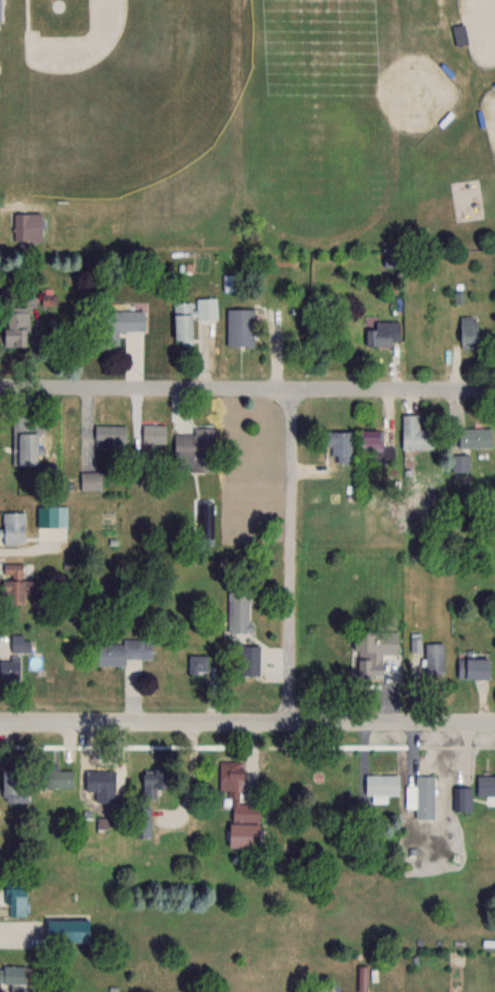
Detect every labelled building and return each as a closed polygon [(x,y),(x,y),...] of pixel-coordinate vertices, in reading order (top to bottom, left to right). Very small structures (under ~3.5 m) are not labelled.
[(457,46),(467,44),(463,23),(452,26),(457,46)] [(14,240),(40,240),(40,213),(14,213),(14,240)] [(215,298),(200,298),(200,319),(215,319),(215,298)] [(173,301),(173,343),(193,343),(193,301),(173,301)] [(28,346),(28,307),(3,307),(3,346),(28,346)] [(253,346),(253,308),(226,308),(226,346),(253,346)] [(97,348),(120,348),(120,331),(130,331),(130,310),(97,310),(97,348)] [(478,348),(478,316),(459,316),(459,348),(478,348)] [(366,345),(399,345),(399,321),(375,321),(375,329),(366,329),(366,345)] [(13,414),(13,465),(36,465),(36,414),(13,414)] [(402,449),(434,449),(434,430),(418,430),(418,414),(402,414),(402,449)] [(126,424),(94,424),(94,444),(126,444),(126,424)] [(165,424),(142,424),(142,442),(165,442),(165,424)] [(193,433),(174,433),(174,470),(214,470),(214,427),(193,427),(193,433)] [(492,428),(459,428),(459,447),(492,447),(492,428)] [(393,462),(393,447),(382,448),(382,430),(360,431),(360,452),(373,452),(373,463),(393,462)] [(350,432),(326,432),(326,455),(336,455),(336,463),(350,463),(350,432)] [(468,455),(452,455),(452,472),(468,472),(468,455)] [(101,489),(101,472),(80,472),(80,489),(101,489)] [(213,540),(213,501),(200,501),(200,540),(213,540)] [(67,506),(37,506),(37,527),(67,527),(67,506)] [(25,545),(25,512),(2,512),(2,545),(25,545)] [(21,562),(3,563),(3,578),(2,578),(2,608),(24,608),(24,595),(42,594),(41,579),(22,580),(21,562)] [(228,633),(250,633),(250,590),(228,590),(228,633)] [(396,632),(353,631),(353,653),(357,653),(357,680),(380,680),(381,654),(396,654),(396,632)] [(21,652),(27,652),(27,634),(11,634),(11,660),(0,660),(0,680),(21,680),(21,652)] [(125,665),(125,658),(151,658),(152,639),(122,639),(122,643),(93,643),(93,665),(125,665)] [(444,643),(426,643),(426,674),(444,674),(444,643)] [(234,675),(259,675),(259,645),(234,645),(234,675)] [(188,674),(208,674),(208,654),(188,654),(188,674)] [(487,660),(457,660),(457,679),(487,679),(487,660)] [(219,790),(231,790),(231,822),(259,822),(260,803),(243,803),(243,761),(219,761),(219,790)] [(11,796),(11,801),(25,801),(25,766),(0,766),(0,796),(11,796)] [(90,796),(111,796),(111,768),(90,768),(90,796)] [(73,788),(73,769),(41,769),(41,788),(73,788)] [(141,799),(159,799),(159,771),(141,771),(141,799)] [(365,796),(372,796),(372,802),(387,802),(387,795),(399,795),(399,776),(365,776),(365,796)] [(434,776),(416,776),(417,786),(406,787),(406,809),(435,809),(434,776)] [(476,797),(494,797),(494,776),(476,776),(476,797)] [(132,834),(149,834),(149,808),(132,808),(132,834)] [(27,916),(26,886),(8,886),(8,916),(27,916)] [(45,943),(89,943),(89,920),(45,920),(45,943)] [(10,983),(10,991),(25,991),(25,966),(0,966),(0,983),(10,983)]
